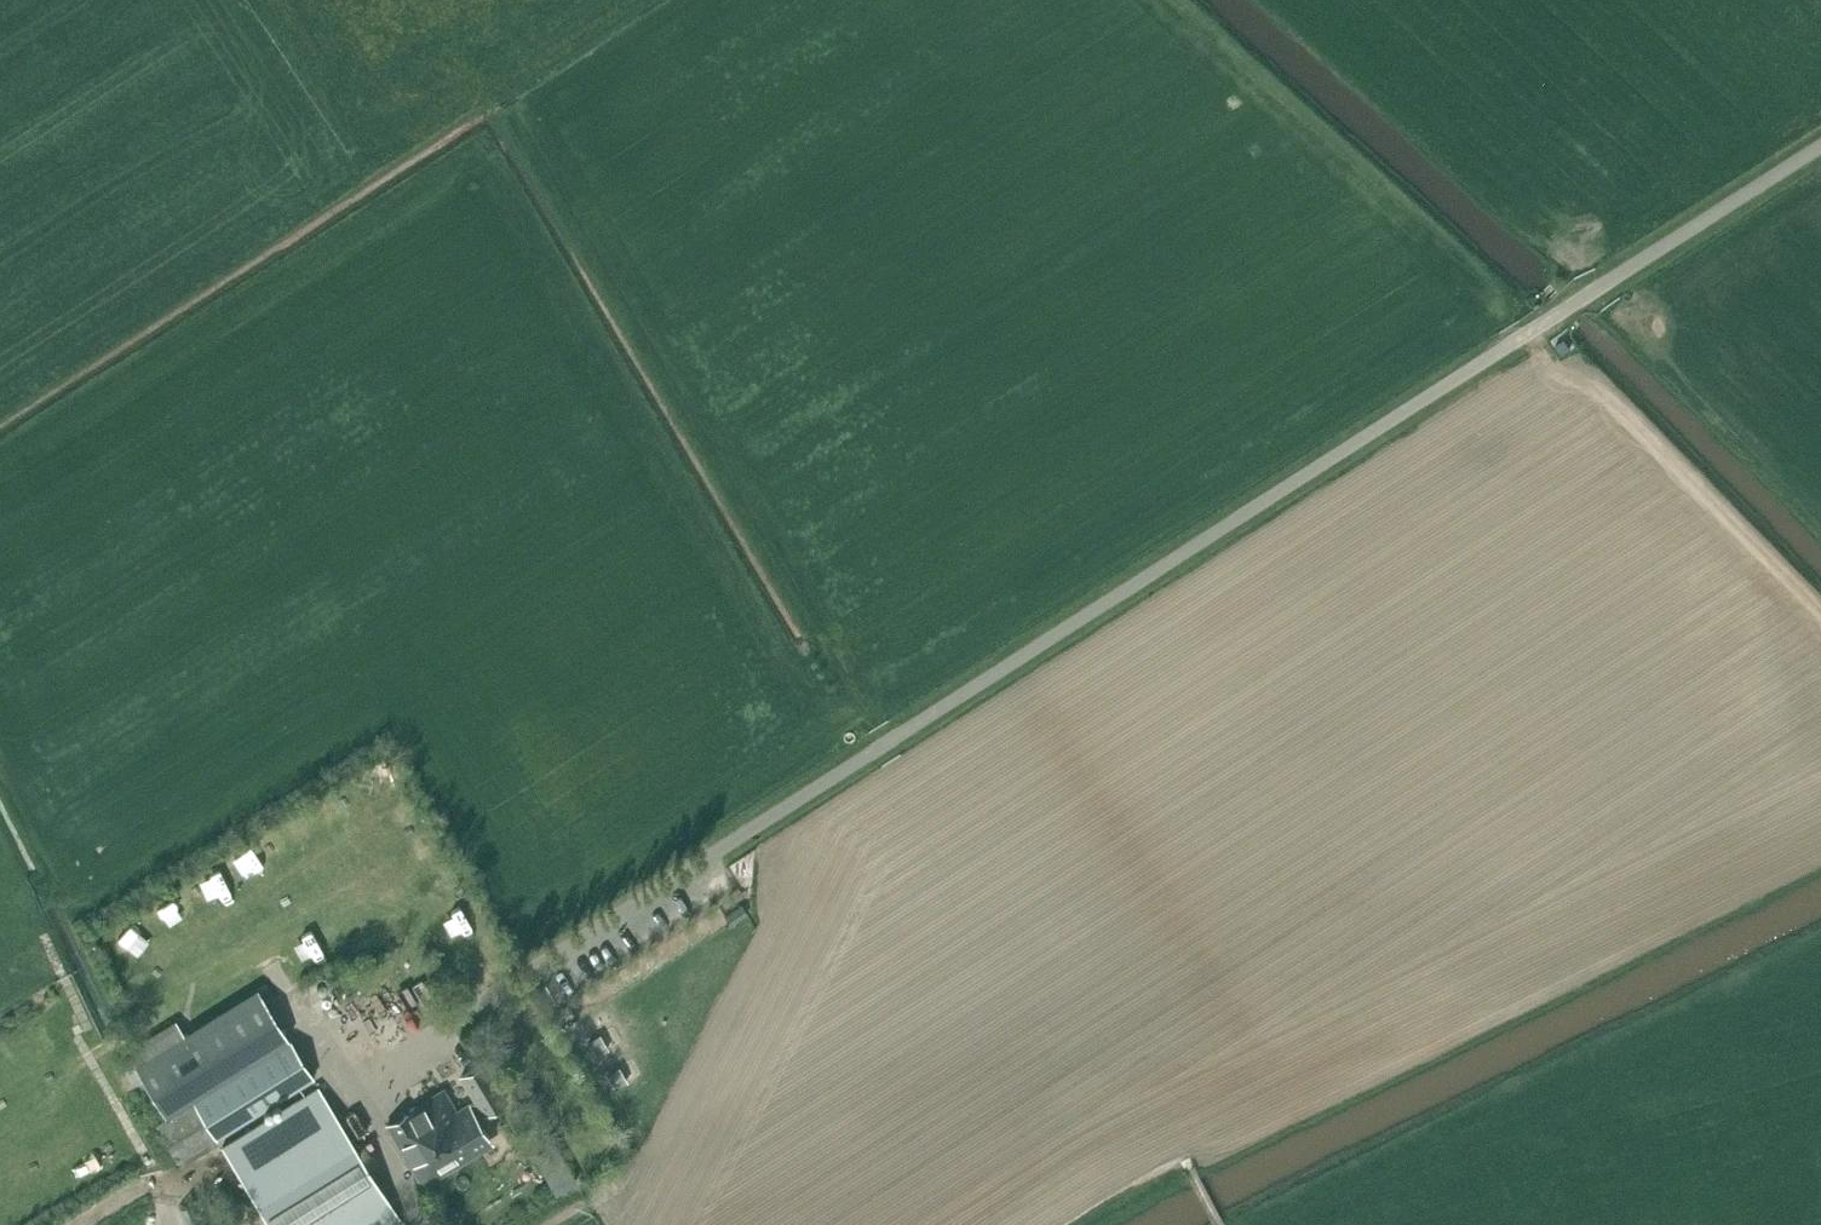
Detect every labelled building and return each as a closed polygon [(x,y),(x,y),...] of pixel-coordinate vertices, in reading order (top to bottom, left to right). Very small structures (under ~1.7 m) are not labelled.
[(175,1021),(114,1059),(133,1089),(145,1081),(165,1113),(288,1036),(258,987),(183,1033),(175,1021)] [(291,1041),(196,1099),(219,1136),(314,1078),(291,1041)] [(489,1140),(475,1117),(483,1113),(484,1115),(509,1099),(486,1060),(461,1074),(476,1100),(452,1114),(441,1095),(388,1128),(423,1185),(476,1152),(474,1149),(489,1140)] [(319,1085),(223,1145),(239,1171),(334,1113),(319,1085)] [(398,1216),(334,1113),(271,1153),(237,1174),(269,1224),(384,1224),(398,1216)] [(555,1142),(536,1153),(558,1192),(577,1181),(555,1142)]
